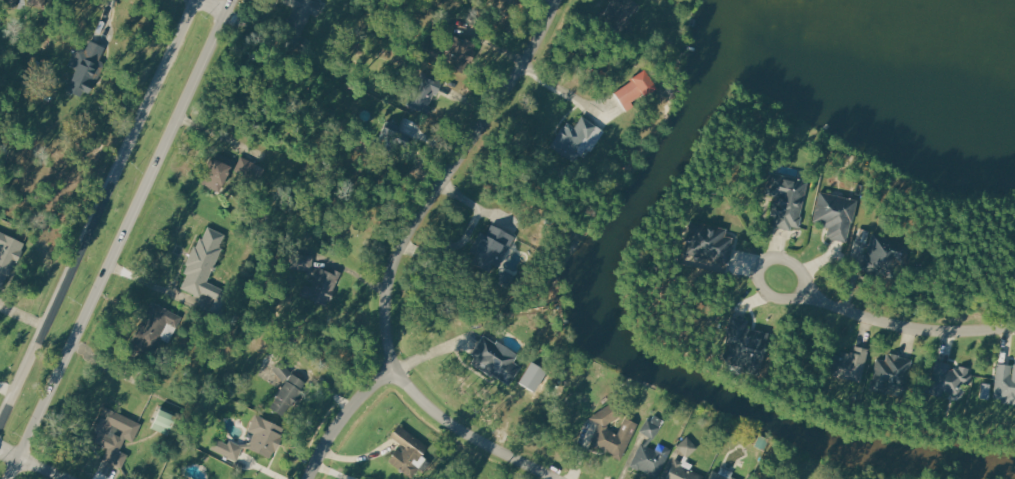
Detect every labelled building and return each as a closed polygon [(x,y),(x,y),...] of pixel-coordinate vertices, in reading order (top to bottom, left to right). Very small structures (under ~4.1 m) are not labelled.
[(283,1),(296,7),(280,43),(295,50),(311,15),(318,18),(324,3),(318,1),(318,0),(283,0),(283,1)] [(603,13),(610,0),(632,0),(640,4),(635,12),(632,11),(626,21),(631,24),(625,35),(605,25),(609,16),(603,13)] [(461,72),(474,43),(453,33),(453,24),(444,24),(444,35),(439,47),(422,39),(417,52),(461,72)] [(90,39),(104,46),(98,59),(104,62),(90,92),(83,88),(80,95),(68,89),(77,69),(67,64),(77,43),(86,47),(90,39)] [(646,69),(658,88),(645,97),(644,94),(631,102),(634,106),(628,110),(616,93),(633,82),(631,79),(646,69)] [(422,72),(406,104),(424,113),(433,94),(439,97),(446,84),(422,72)] [(597,126),(588,138),(585,136),(576,149),(583,153),(576,163),(550,145),(568,119),(575,125),(582,115),(597,126)] [(234,160),(219,192),(202,183),(217,151),(234,160)] [(770,172),(809,181),(798,226),(792,224),(790,230),(774,226),(776,215),(772,214),(776,197),(765,195),(770,172)] [(821,193),(858,202),(848,241),(826,236),(828,228),(822,227),(823,223),(814,220),(821,193)] [(690,220),(683,254),(728,263),(733,237),(727,236),(728,228),(713,225),(712,229),(706,228),(707,224),(690,220)] [(489,223),(515,236),(495,273),(469,259),(489,223)] [(182,287),(203,296),(229,234),(209,225),(182,287)] [(873,234),(863,267),(890,275),(895,258),(904,260),(909,244),(873,234)] [(24,245),(4,235),(0,243),(0,286),(3,287),(24,245)] [(314,270),(314,255),(291,255),(290,270),(314,270)] [(341,272),(326,306),(300,294),(305,284),(311,287),(319,267),(333,273),(334,270),(341,272)] [(131,346),(151,302),(179,315),(174,325),(167,322),(151,356),(131,346)] [(768,332),(759,372),(745,369),(746,365),(722,360),(732,316),(749,320),(747,327),(768,332)] [(484,337),(517,357),(514,362),(520,366),(508,386),(468,362),(484,337)] [(868,350),(860,382),(827,373),(832,353),(841,355),(842,352),(849,353),(850,351),(854,352),(855,347),(868,350)] [(914,360),(907,389),(889,384),(887,393),(870,389),(878,360),(886,362),(888,354),(914,360)] [(936,359),(929,390),(960,397),(963,383),(969,385),(972,374),(968,373),(969,367),(960,365),(960,368),(955,367),(954,370),(950,369),(951,363),(936,359)] [(531,362),(518,382),(533,393),(546,373),(531,362)] [(994,398),(1002,399),(1001,403),(1014,405),(1014,366),(998,364),(994,398)] [(305,383),(284,416),(269,407),(291,373),(305,383)] [(603,424),(591,418),(616,402),(622,411),(603,424)] [(177,413),(167,435),(150,428),(160,406),(177,413)] [(141,423),(105,407),(90,438),(110,447),(104,459),(121,467),(128,453),(120,449),(126,438),(133,441),(141,423)] [(283,427),(269,456),(250,447),(256,433),(249,430),(257,414),(283,427)] [(663,420),(652,437),(639,429),(646,418),(651,421),(655,414),(663,420)] [(590,445),(620,459),(637,423),(626,418),(618,435),(599,426),(590,445)] [(399,426),(428,446),(422,456),(431,462),(423,472),(418,468),(411,477),(388,461),(396,449),(403,453),(408,446),(393,435),(399,426)] [(760,434),(769,439),(764,449),(755,445),(760,434)] [(688,436),(698,448),(688,457),(678,446),(688,436)] [(243,447),(236,461),(210,449),(215,439),(227,445),(229,441),(243,447)] [(672,449),(658,478),(632,464),(642,444),(656,451),(661,443),(672,449)] [(703,475),(701,478),(665,478),(673,462),(703,475)] [(712,469),(707,478),(733,478),(712,469)]
